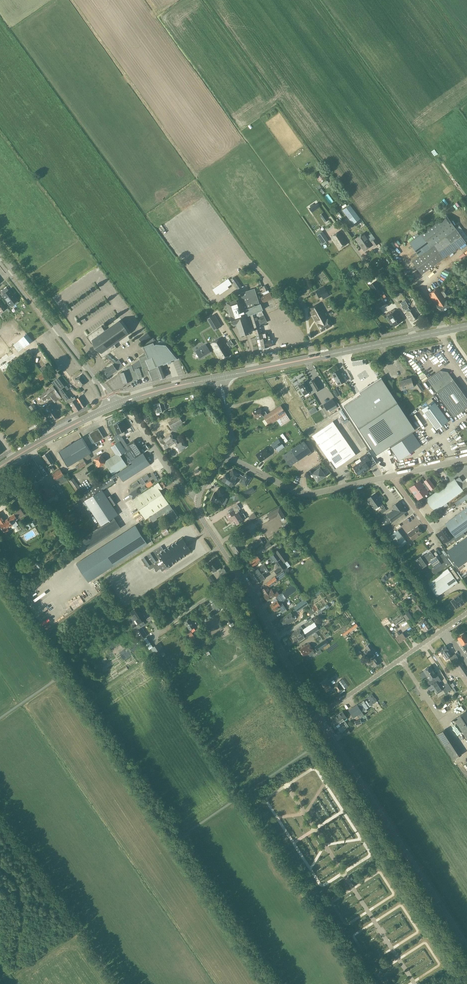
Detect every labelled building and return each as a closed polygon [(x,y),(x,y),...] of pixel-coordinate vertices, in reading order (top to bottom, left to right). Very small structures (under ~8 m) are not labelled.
[(321,171),(315,175),(320,183),(325,179),(321,171)] [(312,212),(320,207),(317,203),(309,208),(312,212)] [(350,205),(343,210),(353,224),(360,219),(350,205)] [(408,255),(422,275),(466,242),(466,236),(460,226),(456,229),(447,216),(425,232),(420,236),(410,243),(415,250),(408,255)] [(321,246),(329,240),(323,232),(322,232),(321,229),(315,233),(322,242),(320,244),(321,246)] [(339,249),(347,244),(339,231),(331,236),(339,249)] [(364,233),(356,239),(364,251),(372,245),(370,243),(371,242),(375,247),(379,244),(372,233),(367,237),(364,233)] [(231,279),(238,290),(242,287),(235,277),(231,279)] [(213,289),(217,295),(232,284),(228,279),(213,289)] [(382,292),(375,282),(370,285),(377,296),(382,292)] [(407,286),(405,283),(398,287),(401,291),(407,286)] [(263,287),(265,292),(263,293),(263,295),(260,296),(263,303),(273,298),(270,292),(269,292),(266,285),(263,287)] [(6,288),(1,292),(3,294),(2,295),(10,306),(13,304),(14,305),(18,302),(16,301),(17,300),(9,290),(8,291),(6,288)] [(246,309),(260,304),(255,288),(240,293),(241,298),(240,298),(236,299),(231,301),(230,301),(227,302),(231,316),(234,325),(237,324),(241,336),(246,334),(251,332),(246,318),(246,316),(244,310),(246,309)] [(315,292),(318,299),(327,294),(323,288),(315,292)] [(428,294),(437,307),(441,313),(451,306),(447,300),(445,297),(449,295),(446,289),(441,292),(438,288),(428,294)] [(294,297),(288,300),(294,310),(300,307),(297,303),(295,301),(296,301),(294,297)] [(407,310),(407,312),(406,312),(412,322),(419,318),(413,308),(410,310),(408,307),(409,307),(405,300),(400,303),(402,306),(401,306),(403,310),(404,309),(405,311),(407,310)] [(372,312),(376,310),(372,303),(368,306),(372,312)] [(261,304),(260,304),(246,309),(244,310),(246,316),(255,313),(262,310),(263,310),(261,304)] [(320,304),(309,310),(317,325),(318,325),(321,331),(332,325),(328,319),(320,304)] [(255,313),(246,316),(246,318),(249,317),(252,327),(253,327),(256,335),(257,340),(259,347),(261,347),(261,348),(265,348),(266,348),(268,348),(269,347),(272,346),(271,340),(271,339),(270,336),(267,336),(266,333),(262,333),(259,325),(260,325),(268,322),(262,310),(255,313)] [(402,321),(395,311),(388,316),(390,320),(388,321),(391,325),(393,323),(395,326),(402,321)] [(214,315),(208,318),(215,330),(221,326),(214,315)] [(102,326),(87,337),(92,344),(94,343),(100,350),(97,352),(102,358),(105,356),(114,363),(113,364),(107,368),(104,371),(105,373),(104,373),(105,376),(107,375),(108,377),(117,370),(123,366),(121,363),(119,360),(116,362),(107,355),(117,348),(114,344),(129,334),(127,332),(127,331),(125,329),(126,329),(123,325),(123,326),(121,323),(119,321),(105,331),(102,326)] [(139,339),(143,345),(152,338),(148,332),(139,339)] [(18,341),(14,345),(19,352),(24,348),(33,341),(27,334),(18,341)] [(221,360),(231,354),(221,338),(211,344),(221,360)] [(125,371),(120,373),(124,383),(132,380),(149,374),(152,380),(160,377),(161,379),(165,377),(161,365),(168,362),(169,363),(171,362),(171,361),(178,359),(166,344),(156,343),(155,344),(154,342),(143,346),(146,356),(139,358),(140,360),(132,366),(130,364),(124,369),(125,371)] [(200,358),(210,352),(206,345),(196,351),(200,358)] [(385,372),(382,374),(409,412),(431,397),(418,379),(414,382),(406,371),(402,365),(397,368),(396,369),(395,368),(386,374),(385,372)] [(338,385),(347,381),(343,374),(342,375),(339,371),(332,375),(338,385)] [(428,380),(436,392),(436,393),(453,418),(466,408),(466,398),(454,380),(453,380),(447,372),(440,371),(428,380)] [(38,376),(41,381),(45,378),(45,377),(46,376),(44,372),(42,373),(38,376)] [(81,375),(75,380),(81,387),(87,382),(81,375)] [(60,377),(52,382),(55,386),(59,391),(63,398),(63,397),(69,405),(70,404),(75,412),(86,405),(80,396),(77,399),(76,399),(75,397),(73,398),(72,396),(70,398),(65,391),(69,389),(63,380),(60,377)] [(301,383),(297,385),(299,389),(300,388),(303,393),(307,391),(308,394),(312,391),(313,393),(316,391),(317,392),(322,389),(315,378),(311,381),(308,383),(306,381),(301,384),(301,383)] [(358,397),(344,406),(376,455),(415,429),(383,380),(358,397)] [(54,386),(40,395),(44,401),(51,396),(55,403),(62,398),(57,392),(54,386)] [(288,400),(295,396),(289,386),(286,388),(285,387),(282,388),(283,389),(282,390),(284,392),(280,394),(284,401),(288,399),(288,400)] [(340,402),(343,400),(337,388),(333,390),(337,397),(340,402)] [(334,402),(331,404),(329,401),(324,405),(327,410),(328,410),(336,405),(334,402)] [(434,401),(422,409),(437,430),(449,421),(437,405),(434,401)] [(38,410),(34,403),(29,406),(33,413),(38,410)] [(52,422),(61,416),(59,413),(60,413),(58,411),(59,410),(58,408),(57,409),(53,403),(43,409),(47,416),(48,416),(52,422)] [(160,415),(159,412),(164,411),(163,409),(166,408),(164,403),(162,404),(161,403),(154,405),(156,413),(157,416),(160,415)] [(310,415),(303,403),(299,405),(307,417),(310,415)] [(261,409),(253,411),(255,418),(263,416),(263,417),(269,426),(277,420),(286,414),(287,414),(281,405),(267,414),(265,412),(262,413),(261,409)] [(138,411),(133,415),(144,426),(149,421),(138,411)] [(182,421),(180,417),(178,418),(178,419),(171,422),(173,427),(179,424),(180,423),(180,422),(182,421)] [(126,435),(124,431),(126,430),(124,426),(122,422),(115,425),(117,430),(116,430),(118,434),(120,438),(126,435)] [(335,469),(356,455),(333,422),(312,436),(335,469)] [(91,434),(95,442),(103,438),(98,430),(91,434)] [(161,436),(158,438),(160,441),(166,449),(177,441),(171,433),(163,439),(161,436)] [(412,433),(390,448),(399,460),(420,445),(412,433)] [(82,438),(59,452),(64,459),(68,466),(78,460),(80,463),(76,466),(78,470),(87,465),(83,457),(86,455),(91,453),(82,438)] [(279,439),(271,444),(275,449),(282,444),(279,439)] [(123,453),(120,455),(124,460),(127,465),(129,464),(132,462),(132,461),(134,460),(136,458),(140,456),(143,454),(139,447),(135,441),(131,443),(128,445),(129,447),(130,449),(128,450),(126,452),(123,453)] [(182,441),(174,448),(178,454),(187,447),(182,441)] [(304,441),(292,450),(292,451),(286,455),(287,455),(283,458),(289,466),(298,460),(299,460),(311,452),(304,441)] [(102,455),(94,459),(99,467),(105,463),(111,472),(113,474),(127,465),(124,460),(120,455),(123,453),(126,452),(120,442),(117,444),(111,447),(116,455),(106,461),(102,455)] [(266,448),(256,455),(261,462),(270,455),(266,448)] [(48,453),(43,457),(49,466),(47,467),(51,473),(53,471),(52,469),(54,468),(53,468),(52,466),(54,465),(53,463),(54,462),(48,453)] [(119,473),(118,473),(119,474),(124,481),(135,474),(138,472),(141,470),(150,464),(148,460),(147,459),(143,454),(140,456),(136,458),(134,460),(132,461),(132,462),(133,464),(119,473)] [(366,454),(360,458),(362,461),(353,467),(355,469),(354,470),(355,472),(357,474),(358,474),(358,475),(362,472),(363,473),(370,469),(367,463),(371,461),(366,454)] [(32,458),(25,463),(27,467),(30,472),(26,474),(32,482),(37,478),(39,481),(44,478),(42,475),(36,466),(34,463),(35,462),(32,458)] [(312,474),(318,481),(325,476),(322,472),(324,470),(320,464),(313,469),(315,472),(312,474)] [(60,469),(52,474),(56,481),(57,480),(61,485),(68,480),(66,477),(64,475),(60,469)] [(229,475),(227,473),(222,480),(225,482),(226,483),(227,484),(228,484),(232,487),(237,480),(236,479),(237,477),(239,477),(241,475),(233,469),(229,475)] [(252,478),(251,478),(246,474),(240,483),(247,487),(252,478)] [(69,475),(66,477),(68,480),(68,481),(69,481),(83,503),(85,501),(101,526),(82,539),(88,549),(112,534),(109,530),(105,523),(119,514),(102,490),(101,489),(107,485),(104,481),(104,480),(84,493),(73,477),(72,478),(69,475)] [(153,485),(151,481),(146,484),(145,482),(149,480),(146,475),(138,479),(142,485),(145,484),(147,488),(153,485)] [(111,477),(104,481),(107,485),(108,486),(115,482),(111,477)] [(426,499),(435,511),(463,491),(462,490),(466,486),(466,481),(466,479),(462,481),(459,477),(455,480),(454,479),(426,499)] [(428,479),(425,481),(425,482),(421,484),(420,483),(417,485),(416,484),(411,488),(417,498),(422,494),(423,495),(427,492),(426,492),(430,489),(431,490),(434,487),(428,479)] [(155,512),(168,504),(156,484),(140,494),(137,489),(129,493),(132,499),(144,519),(150,516),(154,522),(159,519),(155,512)] [(44,494),(43,494),(47,500),(57,494),(53,488),(50,490),(46,485),(41,488),(44,494)] [(225,491),(219,488),(217,494),(214,493),(211,500),(221,505),(224,497),(223,496),(225,491)] [(244,492),(246,496),(255,492),(253,488),(244,492)] [(382,504),(375,494),(368,499),(369,500),(368,501),(368,502),(370,504),(371,504),(375,509),(382,504)] [(394,510),(384,517),(379,520),(384,528),(391,523),(393,526),(405,517),(403,514),(407,512),(399,501),(392,506),(394,510)] [(242,519),(244,518),(246,517),(244,514),(242,515),(239,510),(241,509),(238,504),(233,507),(235,510),(226,516),(228,519),(230,518),(232,521),(234,520),(237,525),(243,520),(242,519)] [(166,510),(171,522),(178,519),(173,507),(166,510)] [(11,517),(8,519),(12,525),(15,528),(19,525),(16,521),(25,515),(20,508),(13,513),(15,515),(11,517)] [(285,518),(280,508),(268,515),(271,521),(277,517),(280,521),(285,518)] [(438,534),(440,537),(441,537),(440,538),(442,540),(444,542),(445,543),(450,539),(452,541),(454,539),(456,542),(466,535),(463,532),(466,529),(466,508),(446,524),(447,526),(449,529),(446,531),(445,529),(444,530),(441,531),(441,532),(438,534)] [(0,524),(0,525),(5,532),(9,530),(7,528),(12,525),(8,519),(5,521),(3,517),(0,513),(0,524)] [(131,527),(76,564),(89,582),(143,546),(149,543),(136,524),(131,527)] [(422,533),(418,527),(408,534),(413,540),(422,533)] [(398,530),(390,536),(399,548),(407,542),(398,530)] [(447,551),(458,567),(466,561),(466,537),(447,551)] [(169,568),(168,567),(191,552),(182,539),(164,550),(161,546),(154,551),(142,559),(145,564),(144,565),(145,566),(146,566),(147,567),(148,567),(150,570),(150,569),(151,569),(154,567),(155,570),(156,572),(158,571),(158,570),(160,568),(162,571),(167,568),(168,569),(169,568)] [(237,556),(244,551),(238,541),(230,546),(237,556)] [(255,542),(248,547),(252,552),(259,548),(255,542)] [(265,550),(272,546),(270,542),(263,547),(265,550)] [(287,561),(288,560),(280,549),(276,552),(284,564),(284,563),(288,568),(289,570),(291,568),(290,566),(291,566),(287,561)] [(280,559),(275,552),(271,556),(274,560),(272,562),(273,564),(275,562),(276,563),(280,559)] [(421,557),(415,561),(421,570),(427,565),(426,564),(430,561),(435,569),(441,564),(436,556),(434,557),(430,552),(423,557),(423,558),(422,558),(421,557)] [(253,566),(261,561),(257,555),(249,560),(253,566)] [(213,573),(220,568),(214,559),(207,564),(213,573)] [(281,560),(276,563),(279,567),(275,571),(278,574),(287,568),(281,560)] [(256,570),(253,572),(250,574),(253,579),(261,574),(261,573),(264,571),(266,569),(267,569),(267,568),(265,565),(258,569),(259,570),(257,572),(256,570)] [(264,571),(261,573),(261,574),(253,579),(256,584),(259,582),(260,582),(263,581),(262,580),(265,578),(263,575),(265,573),(264,571)] [(383,581),(385,582),(387,581),(387,579),(390,577),(391,578),(393,577),(393,575),(392,573),(390,572),(388,574),(388,575),(387,573),(384,575),(385,577),(384,577),(382,578),(382,580),(383,581)] [(451,572),(430,587),(437,597),(458,582),(451,572)] [(266,583),(270,587),(278,581),(275,577),(266,583)] [(277,591),(274,593),(272,589),(270,590),(268,586),(262,590),(264,594),(263,594),(268,601),(275,596),(276,597),(279,594),(277,591)] [(286,594),(287,596),(292,593),(296,589),(295,588),(293,586),(289,589),(284,592),(286,594)] [(87,603),(93,598),(87,589),(81,593),(87,603)] [(30,604),(42,595),(40,592),(28,601),(30,604)] [(456,609),(460,606),(461,606),(463,604),(466,601),(466,600),(462,593),(456,597),(457,598),(452,602),(456,609)] [(284,601),(280,595),(276,598),(278,601),(277,601),(270,605),(274,611),(277,609),(278,609),(280,608),(279,607),(280,607),(283,612),(286,609),(282,602),(284,601)] [(211,600),(212,603),(210,604),(216,612),(218,611),(222,608),(221,605),(215,596),(211,600)] [(32,608),(43,601),(41,597),(30,604),(32,608)] [(305,599),(296,605),(300,610),(309,604),(305,599)] [(425,611),(419,603),(415,605),(421,614),(420,614),(421,616),(423,614),(422,613),(425,611)] [(138,607),(130,612),(133,617),(131,618),(133,621),(135,620),(138,624),(141,627),(145,624),(143,621),(145,619),(140,611),(141,610),(138,607)] [(412,617),(409,612),(403,616),(407,621),(412,617)] [(285,627),(296,619),(291,613),(280,620),(285,627)] [(224,617),(230,627),(234,624),(228,615),(224,617)] [(395,621),(394,622),(397,626),(405,619),(402,615),(402,616),(395,621)] [(196,639),(191,630),(196,627),(190,618),(184,623),(189,631),(185,634),(191,642),(196,639)] [(425,632),(432,627),(426,618),(418,624),(421,629),(422,628),(425,632)] [(312,628),(305,632),(308,637),(319,629),(314,622),(310,625),(312,628)] [(353,626),(342,634),(345,638),(347,636),(347,635),(348,634),(348,633),(354,629),(355,629),(356,628),(357,626),(358,628),(359,627),(358,626),(356,624),(353,626)] [(297,630),(290,635),(295,642),(298,639),(299,641),(305,637),(303,636),(304,635),(301,631),(303,630),(301,626),(296,629),(297,630)] [(142,628),(139,630),(136,632),(141,640),(147,636),(144,631),(142,628)] [(398,628),(393,632),(396,637),(396,638),(399,643),(406,638),(402,633),(402,634),(398,628)] [(463,645),(466,652),(466,639),(464,634),(458,638),(463,645)] [(326,639),(315,647),(316,649),(315,649),(319,654),(322,652),(321,649),(329,643),(326,639)] [(200,646),(203,650),(213,644),(212,642),(205,646),(204,644),(200,646)] [(158,644),(152,648),(151,648),(155,655),(156,656),(164,651),(159,643),(158,644)] [(305,647),(300,650),(302,653),(305,657),(307,656),(308,654),(309,655),(310,656),(312,655),(314,653),(314,652),(313,651),(314,651),(312,647),(309,644),(305,647)] [(369,644),(366,647),(371,655),(376,652),(370,644),(369,644)] [(439,650),(446,660),(449,658),(453,664),(454,663),(466,679),(466,678),(466,671),(458,657),(455,654),(452,656),(446,646),(439,650)] [(196,656),(198,661),(207,657),(205,653),(201,654),(196,656)] [(375,656),(369,661),(368,662),(371,666),(372,665),(374,668),(380,663),(375,656)] [(106,670),(116,665),(113,660),(103,665),(106,670)] [(424,671),(420,674),(423,679),(425,677),(428,681),(430,680),(430,681),(430,680),(432,683),(431,684),(437,694),(443,690),(439,682),(441,681),(437,675),(437,676),(430,666),(423,671),(424,671)] [(327,679),(320,684),(326,692),(333,688),(331,685),(333,684),(330,679),(328,681),(327,679)] [(339,681),(345,690),(348,688),(344,682),(342,679),(339,681)] [(334,686),(339,693),(340,694),(345,691),(339,682),(334,686)] [(368,703),(370,706),(377,701),(372,694),(368,697),(367,697),(370,702),(368,703)] [(364,715),(362,712),(357,705),(349,710),(354,718),(357,716),(359,719),(364,715)] [(343,712),(337,715),(345,727),(346,728),(349,727),(344,720),(347,718),(343,712)] [(454,719),(466,739),(466,713),(466,712),(454,719)] [(345,727),(337,715),(332,719),(336,725),(339,724),(342,729),(345,727)] [(453,722),(450,723),(456,734),(458,732),(453,722)] [(348,729),(341,733),(344,737),(351,733),(348,729)] [(462,755),(445,730),(437,735),(454,760),(462,755)]
